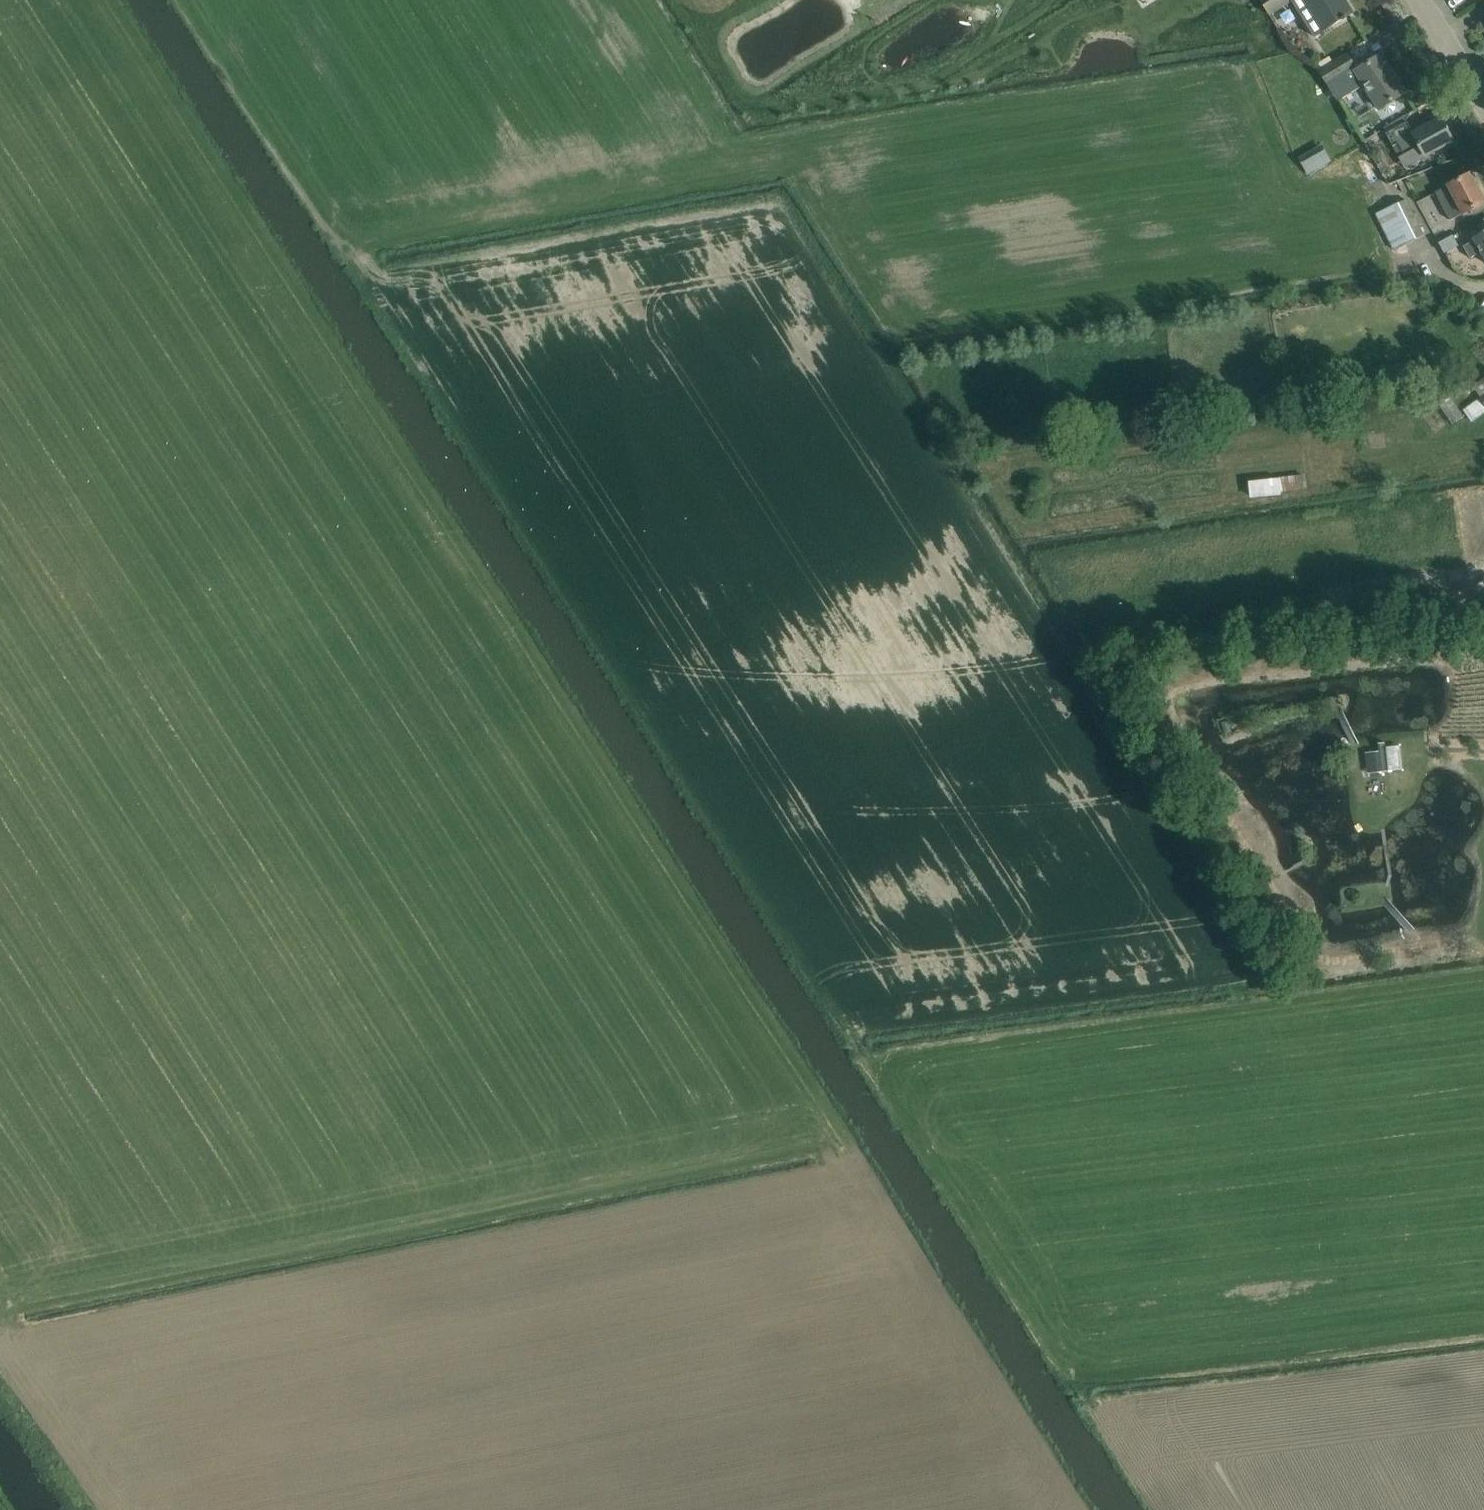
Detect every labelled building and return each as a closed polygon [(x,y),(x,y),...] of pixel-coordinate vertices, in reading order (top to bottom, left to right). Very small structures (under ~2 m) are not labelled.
[(1294,0),(1255,0),(1265,17),(1294,0)] [(1325,33),(1348,19),(1347,17),(1355,12),(1354,11),(1353,12),(1345,0),(1305,0),(1325,33)] [(1387,113),(1391,113),(1395,110),(1397,107),(1397,103),(1395,100),(1406,93),(1382,55),(1358,70),(1348,55),(1323,71),(1341,100),(1366,84),(1381,108),(1382,108),(1384,111),(1387,113)] [(1407,122),(1390,131),(1386,134),(1392,145),(1397,142),(1403,153),(1424,142),(1430,153),(1454,141),(1442,118),(1413,133),(1407,122)] [(1322,149),(1298,163),(1305,176),(1329,161),(1322,149)] [(1454,183),(1436,192),(1451,220),(1483,203),(1483,198),(1472,174),(1454,183)] [(1420,236),(1404,206),(1378,220),(1394,250),(1420,236)] [(1475,239),(1475,240),(1464,247),(1471,258),(1482,252),(1483,255),(1483,234),(1475,239)] [(1452,235),(1439,243),(1445,253),(1458,246),(1452,235)] [(1417,376),(1419,383),(1441,379),(1439,372),(1417,376)] [(1483,400),(1483,380),(1475,386),(1483,400)] [(1451,397),(1440,403),(1450,425),(1461,420),(1451,397)] [(1278,479),(1280,491),(1305,488),(1304,476),(1278,479)] [(1277,478),(1245,481),(1246,498),(1279,495),(1277,478)] [(1386,750),(1366,752),(1367,767),(1387,766),(1388,772),(1403,771),(1400,745),(1385,746),(1386,750)]
